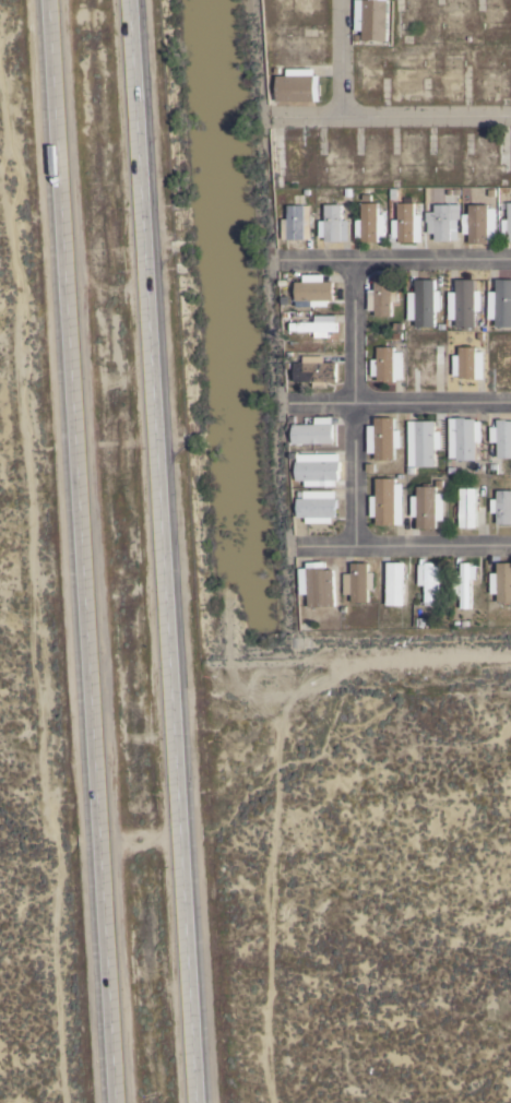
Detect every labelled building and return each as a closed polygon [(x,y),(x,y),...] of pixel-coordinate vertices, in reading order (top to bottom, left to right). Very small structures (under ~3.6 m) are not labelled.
[(363,40),(381,39),(380,0),(361,0),(363,40)] [(316,80),(274,81),(274,99),(316,98),(316,80)] [(383,213),(376,213),(376,202),(359,203),(360,242),(383,242),(383,213)] [(389,242),(419,241),(418,214),(411,214),(411,202),(395,203),(396,219),(389,220),(389,242)] [(500,242),(510,242),(510,203),(505,203),(505,219),(499,220),(500,242)] [(345,220),(339,220),(339,204),(322,204),(322,241),(345,241),(345,220)] [(457,204),(431,204),(431,212),(424,212),(424,233),(432,233),(431,241),(456,241),(457,204)] [(285,239),(308,239),(308,205),(286,205),(285,239)] [(493,242),(493,205),(466,206),(467,242),(493,242)] [(330,281),(321,281),(321,275),(300,275),(300,282),(293,282),(293,301),(330,300),(330,281)] [(390,316),(389,302),(394,302),(394,275),(372,276),(372,290),(368,290),(368,317),(390,316)] [(494,279),(493,326),(510,327),(510,279),(494,279)] [(405,291),(405,325),(433,325),(433,312),(439,312),(438,290),(433,291),(433,280),(414,280),(415,291),(405,291)] [(446,292),(446,320),(453,320),(453,327),(473,328),(473,312),(479,312),(479,290),(473,290),(473,280),(453,280),(453,292),(446,292)] [(334,332),(334,315),(312,316),(312,322),(288,323),(288,333),(310,332),(310,339),(327,338),(326,332),(334,332)] [(399,349),(374,349),(374,359),(368,359),(369,381),(399,381),(399,349)] [(450,355),(451,379),(481,378),(481,349),(457,349),(457,355),(450,355)] [(334,382),(334,363),(322,363),(321,356),(300,356),(300,363),(292,363),(293,383),(334,382)] [(312,417),(312,425),(290,425),(290,444),(330,444),(331,417),(312,417)] [(392,418),(372,418),(373,460),(392,460),(392,449),(397,449),(397,430),(392,430),(392,418)] [(447,419),(447,460),(473,460),(473,443),(479,443),(479,419),(447,419)] [(405,422),(406,467),(433,467),(433,450),(439,450),(438,431),(433,431),(432,421),(405,422)] [(496,421),(495,458),(510,458),(510,421),(496,421)] [(337,454),(295,453),(295,485),(336,486),(337,454)] [(400,525),(400,480),(373,480),(374,526),(400,525)] [(441,521),(440,493),(433,494),(433,487),(408,487),(408,517),(414,517),(414,529),(434,529),(434,521),(441,521)] [(333,523),(333,491),(296,491),(296,518),(304,518),(304,524),(333,523)] [(493,492),(494,525),(510,525),(510,517),(510,492),(493,492)] [(383,606),(403,605),(402,562),(383,563),(383,606)] [(341,574),(341,596),(348,595),(348,603),(366,602),(366,591),(371,591),(371,572),(366,572),(366,563),(348,563),(349,574),(341,574)] [(495,563),(495,603),(510,603),(510,563),(495,563)] [(415,586),(422,586),(421,605),(430,605),(430,594),(437,594),(437,564),(415,564),(415,586)] [(468,580),(475,580),(474,564),(458,564),(458,577),(454,577),(455,609),(468,609),(468,580)] [(333,606),(331,568),(305,569),(306,607),(333,606)]
